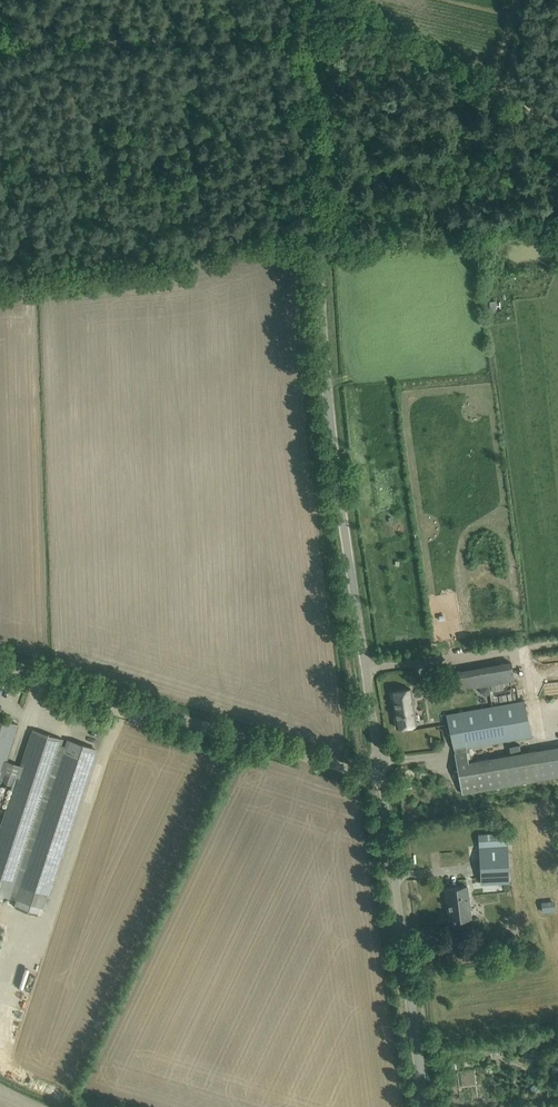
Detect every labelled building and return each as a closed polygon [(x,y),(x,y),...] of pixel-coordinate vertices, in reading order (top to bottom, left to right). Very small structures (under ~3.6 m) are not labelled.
[(442,673),(445,692),(515,680),(510,661),(442,673)] [(410,688),(403,690),(392,691),(397,728),(416,725),(410,688)] [(447,714),(462,793),(557,777),(557,745),(521,752),(510,754),(469,761),(466,748),(532,735),(526,701),(447,714)] [(14,786),(0,829),(0,902),(3,903),(5,896),(11,898),(15,884),(19,886),(15,898),(17,899),(15,907),(39,915),(42,906),(93,749),(67,740),(65,745),(62,744),(63,739),(33,729),(32,729),(20,765),(17,764),(6,760),(18,724),(0,718),(0,781),(14,786)] [(519,744),(509,746),(510,754),(521,752),(519,744)] [(506,832),(477,834),(481,885),(497,883),(497,892),(509,891),(505,846),(507,846),(506,832)] [(467,886),(457,887),(446,889),(450,920),(471,918),(467,886)] [(555,900),(542,902),(543,911),(556,910),(555,900)]
